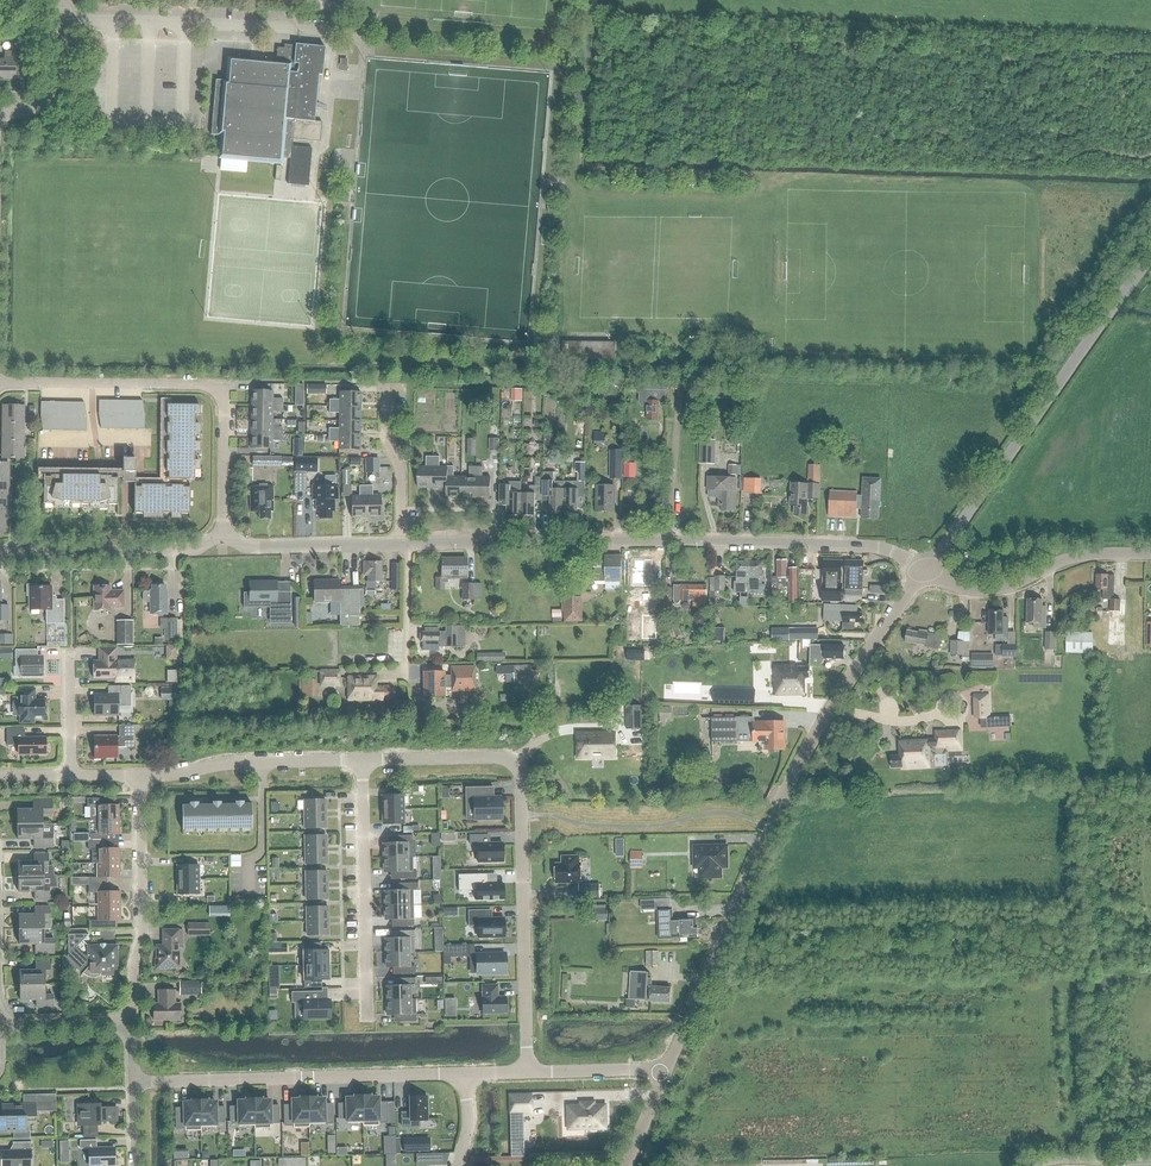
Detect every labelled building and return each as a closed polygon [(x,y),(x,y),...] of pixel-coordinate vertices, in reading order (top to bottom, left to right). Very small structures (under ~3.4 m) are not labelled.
[(322,122),(314,121),(318,75),(316,74),(317,66),(323,66),(325,47),(295,44),(295,52),(288,51),(286,49),(277,48),(276,62),(227,57),(225,80),(215,79),(210,134),(220,135),(218,158),(220,158),(247,160),(281,164),(281,158),(290,159),(288,184),(308,186),(312,148),(292,146),(292,139),(320,142),(322,122)] [(4,57),(0,57),(0,76),(4,76),(4,78),(14,78),(14,68),(23,69),(23,52),(4,51),(4,57)] [(249,167),(220,165),(220,172),(248,175),(249,175),(249,167)] [(615,342),(562,340),(562,356),(614,358),(615,342)] [(626,390),(639,390),(639,404),(647,405),(647,408),(647,417),(658,418),(659,401),(665,401),(666,380),(627,379),(626,390)] [(251,390),(251,404),(283,405),(283,398),(279,398),(279,383),(256,383),(256,390),(251,390)] [(361,391),(339,391),(339,399),(329,399),(329,406),(360,406),(361,391)] [(98,415),(101,429),(144,429),(145,415),(142,401),(99,400),(98,415)] [(40,416),(42,430),(86,431),(86,417),(84,402),(40,402),(40,416)] [(195,432),(199,432),(199,424),(199,423),(195,423),(195,414),(199,414),(199,406),(199,405),(167,404),(166,479),(194,479),(194,469),(198,469),(198,461),(199,461),(199,460),(195,460),(195,450),(199,450),(199,442),(195,442),(195,432)] [(251,404),(251,419),(272,419),(272,411),(282,411),(283,405),(251,404)] [(2,423),(23,423),(23,406),(2,406),(2,423)] [(339,412),(339,420),(360,420),(360,406),(329,406),(329,412),(339,412)] [(251,419),(251,433),(282,434),(282,427),(279,427),(279,419),(272,419),(251,419)] [(329,428),(329,434),(360,435),(360,420),(339,420),(339,428),(329,428)] [(2,432),(2,440),(22,441),(23,423),(2,423),(2,432)] [(272,448),(272,440),(282,440),(282,434),(251,433),(251,448),(272,448)] [(545,433),(544,445),(553,446),(554,434),(545,433)] [(360,449),(360,435),(329,434),(328,441),(339,441),(338,449),(360,449)] [(476,439),(467,438),(467,448),(476,448),(476,439)] [(499,438),(489,438),(489,451),(499,451),(499,438)] [(22,441),(2,440),(1,458),(22,458),(22,441)] [(714,441),(699,440),(699,464),(713,464),(714,441)] [(610,450),(610,479),(621,479),(621,450),(610,450)] [(855,454),(854,454),(853,455),(852,455),(852,456),(851,457),(851,458),(851,459),(851,460),(851,461),(852,461),(853,462),(853,463),(854,463),(855,464),(856,464),(857,464),(858,463),(859,463),(860,462),(861,461),(861,460),(861,459),(861,458),(861,457),(860,456),(860,455),(859,455),(858,454),(857,454),(856,454),(855,454)] [(265,466),(281,466),(281,456),(265,456),(265,466)] [(433,456),(426,456),(426,466),(418,466),(418,487),(432,488),(433,456)] [(447,467),(439,466),(439,456),(433,456),(432,488),(446,488),(447,488),(447,467)] [(295,457),(295,472),(316,472),(316,457),(295,457)] [(135,458),(122,458),(122,472),(125,472),(135,472),(135,466),(135,458)] [(365,458),(365,473),(379,472),(379,458),(365,458)] [(576,472),(576,481),(572,481),(572,482),(564,482),(564,511),(577,511),(577,497),(585,497),(585,482),(586,462),(575,462),(575,472),(576,472)] [(634,463),(624,463),(624,477),(634,477),(634,463)] [(809,464),(808,484),(819,484),(819,465),(809,464)] [(453,476),(454,466),(447,466),(447,467),(447,488),(446,488),(446,497),(461,498),(461,476),(453,476)] [(475,498),(476,466),(469,466),(469,476),(461,476),(461,498),(475,498)] [(490,477),(482,477),(482,466),(476,466),(475,498),(490,498),(490,477)] [(350,485),(350,470),(342,470),(342,485),(350,485)] [(295,493),(307,493),(307,473),(295,472),(295,493)] [(553,472),(543,472),(542,486),(542,496),(550,496),(549,511),(564,511),(564,482),(555,482),(555,481),(553,481),(553,472)] [(54,504),(53,507),(70,508),(70,504),(90,504),(90,508),(107,508),(107,504),(117,504),(118,476),(43,475),(43,503),(54,504)] [(721,511),(735,511),(736,498),(735,498),(735,491),(736,491),(737,478),(707,477),(707,490),(718,490),(718,505),(721,505),(721,511)] [(743,492),(760,493),(760,479),(744,478),(743,492)] [(829,491),(828,516),(856,517),(857,508),(862,509),(861,518),(878,518),(879,499),(874,499),(875,478),(863,478),(862,495),(857,495),(857,492),(829,491)] [(190,514),(190,485),(134,484),(134,513),(144,513),(144,517),(152,517),(161,517),(161,513),(170,513),(170,517),(171,517),(179,517),(179,513),(190,514)] [(791,484),(790,505),(794,505),(794,515),(806,516),(807,498),(808,498),(818,499),(819,484),(808,484),(808,487),(804,487),(804,484),(791,484)] [(318,511),(318,518),(331,518),(331,511),(334,511),(334,498),(338,498),(338,485),(312,485),(312,498),(316,498),(315,511),(318,511)] [(360,485),(359,496),(351,496),(351,517),(366,517),(366,486),(360,485)] [(507,515),(520,515),(521,493),(512,493),(513,485),(500,485),(500,500),(507,500),(507,515)] [(521,493),(520,515),(534,515),(535,500),(542,501),(542,496),(542,486),(529,485),(529,493),(521,493)] [(272,511),(272,486),(248,487),(249,512),(258,512),(258,519),(269,519),(269,511),(272,511)] [(373,496),(373,486),(366,486),(366,517),(381,517),(381,496),(373,496)] [(613,512),(613,486),(596,486),(596,512),(613,512)] [(595,558),(585,558),(585,568),(592,568),(592,581),(623,580),(622,557),(606,558),(606,555),(595,556),(595,558)] [(632,567),(632,584),(653,585),(653,573),(652,573),(652,558),(635,557),(634,567),(632,567)] [(441,558),(441,577),(436,577),(436,589),(443,589),(443,583),(447,582),(447,579),(467,578),(466,558),(441,558)] [(772,583),(782,583),(785,586),(787,586),(789,586),(789,603),(797,603),(797,568),(787,568),(787,559),(777,559),(778,576),(772,576),(772,583)] [(829,601),(841,602),(842,584),(841,584),(842,561),(824,560),(823,584),(822,601),(829,601)] [(845,589),(862,590),(863,573),(862,573),(863,561),(846,560),(846,561),(845,589)] [(365,587),(365,596),(375,596),(375,581),(381,581),(381,561),(364,561),(364,575),(368,575),(368,587),(365,587)] [(734,581),(734,594),(766,594),(766,584),(763,584),(763,570),(762,570),(762,561),(737,561),(737,581),(734,581)] [(1096,575),(1096,590),(1103,590),(1103,599),(1109,599),(1108,645),(1125,645),(1126,599),(1114,599),(1115,575),(1096,575)] [(400,576),(391,576),(391,590),(400,590),(400,576)] [(725,590),(726,576),(716,576),(716,590),(725,590)] [(340,589),(340,580),(314,580),(314,601),(340,601),(340,616),(340,626),(358,626),(358,616),(359,616),(358,589),(340,589)] [(291,591),(277,591),(277,581),(249,582),(249,592),(243,592),(244,607),(269,607),(269,613),(291,613),(291,591)] [(475,598),(474,584),(463,584),(463,599),(475,598)] [(46,623),(64,623),(63,599),(51,599),(51,586),(37,586),(37,585),(27,585),(27,595),(29,595),(29,609),(46,609),(46,623)] [(110,585),(93,586),(94,609),(110,609),(110,607),(123,607),(123,590),(114,590),(114,591),(110,591),(110,585)] [(165,585),(151,585),(151,590),(150,590),(150,591),(144,591),(143,593),(143,600),(144,602),(150,602),(150,614),(167,613),(166,590),(165,590),(165,585)] [(707,585),(674,585),(674,600),(674,601),(676,603),(678,603),(680,602),(680,600),(694,600),(694,606),(706,606),(707,585)] [(8,620),(8,605),(1,605),(1,587),(0,587),(0,620),(8,620)] [(846,590),(846,600),(862,601),(862,591),(846,590)] [(583,622),(582,596),(564,597),(564,622),(583,622)] [(1042,606),(1042,598),(1027,599),(1027,622),(1034,621),(1034,627),(1046,626),(1046,605),(1042,606)] [(499,611),(495,606),(492,607),(490,609),(490,612),(494,616),(496,616),(499,614),(499,611)] [(824,621),(844,622),(843,629),(852,630),(854,629),(854,627),(855,623),(862,623),(862,614),(857,613),(857,607),(845,606),(825,606),(824,621)] [(1003,616),(1003,609),(988,609),(989,633),(998,633),(998,640),(1008,640),(1007,616),(1003,616)] [(612,618),(612,621),(620,622),(621,613),(617,613),(612,618)] [(655,614),(642,614),(642,639),(655,639),(655,614)] [(167,627),(164,627),(164,637),(176,637),(176,618),(167,618),(167,627)] [(132,644),(132,620),(116,620),(117,644),(132,644)] [(438,646),(444,646),(456,646),(456,626),(444,626),(444,632),(437,632),(437,628),(425,628),(425,631),(419,631),(419,641),(429,641),(429,648),(438,648),(438,646)] [(681,635),(678,626),(671,628),(674,637),(681,635)] [(818,640),(818,627),(778,628),(778,642),(789,641),(789,640),(818,640)] [(928,632),(919,630),(918,632),(907,630),(905,641),(925,645),(924,646),(938,648),(941,635),(927,633),(928,632)] [(724,631),(713,631),(712,641),(724,641),(724,631)] [(1055,648),(1055,632),(1046,631),(1045,648),(1055,648)] [(1093,631),(1066,631),(1066,651),(1093,652),(1093,631)] [(12,644),(13,634),(0,634),(0,644),(12,644)] [(952,640),(951,655),(963,655),(963,657),(969,657),(969,641),(964,641),(952,640)] [(826,644),(811,644),(810,664),(822,664),(822,658),(844,659),(845,645),(826,644)] [(1017,644),(1003,644),(1003,656),(1017,656),(1017,644)] [(167,647),(167,659),(175,659),(175,647),(167,647)] [(115,648),(99,648),(99,661),(93,661),(93,678),(114,677),(114,683),(135,683),(134,661),(116,661),(115,648)] [(15,666),(20,666),(20,675),(43,675),(42,660),(37,660),(37,649),(14,649),(15,666)] [(627,660),(642,661),(643,650),(627,650),(627,660)] [(489,661),(489,653),(477,653),(477,661),(489,661)] [(971,668),(993,668),(993,654),(971,654),(971,668)] [(538,683),(538,670),(531,670),(531,665),(498,666),(498,674),(505,674),(505,682),(513,682),(513,683),(532,683),(538,683)] [(797,667),(797,665),(775,665),(775,686),(777,686),(777,695),(805,695),(805,678),(811,677),(810,667),(797,667)] [(444,688),(450,688),(450,692),(475,691),(475,666),(450,667),(451,676),(444,676),(444,672),(423,672),(423,697),(444,697),(444,688)] [(305,670),(305,679),(315,679),(315,670),(305,670)] [(320,672),(320,682),(339,681),(339,672),(320,672)] [(376,682),(376,677),(346,677),(347,701),(381,700),(380,698),(384,698),(384,699),(391,699),(391,697),(394,697),(393,689),(388,689),(388,686),(373,686),(373,683),(376,682)] [(300,681),(301,699),(314,698),(313,681),(300,681)] [(130,685),(107,685),(108,694),(94,694),(94,693),(93,693),(93,716),(94,716),(94,715),(118,715),(118,716),(118,706),(130,705),(130,685)] [(171,687),(161,687),(161,700),(172,700),(171,687)] [(33,718),(43,718),(43,700),(34,700),(33,696),(35,696),(35,688),(19,688),(19,700),(18,700),(19,715),(19,723),(34,722),(33,718)] [(724,704),(744,705),(745,691),(737,690),(725,689),(724,704)] [(988,694),(974,694),(975,718),(992,718),(993,727),(1011,726),(1010,717),(989,717),(988,694)] [(641,706),(626,706),(627,729),(641,728),(641,706)] [(672,719),(672,706),(659,706),(659,722),(666,722),(666,719),(672,719)] [(711,717),(712,730),(720,730),(720,741),(754,741),(754,742),(765,742),(765,749),(784,749),(784,723),(754,722),(750,717),(711,717)] [(94,736),(94,757),(106,757),(106,756),(116,755),(116,757),(117,757),(116,747),(133,746),(133,725),(118,725),(119,736),(94,736)] [(43,737),(24,738),(24,728),(6,728),(7,744),(18,744),(18,748),(17,749),(16,751),(23,758),(27,754),(27,753),(44,753),(43,737)] [(929,739),(929,738),(898,739),(899,751),(900,751),(901,755),(891,755),(891,767),(903,766),(903,767),(926,766),(925,755),(929,755),(928,745),(936,745),(936,746),(937,746),(937,743),(946,743),(946,746),(961,745),(960,730),(935,731),(936,739),(929,739)] [(176,744),(175,733),(166,733),(166,744),(176,744)] [(614,733),(580,734),(580,757),(614,757),(614,733)] [(502,819),(501,797),(485,797),(485,787),(465,788),(466,807),(474,807),(474,820),(502,819)] [(382,810),(403,809),(403,795),(382,796),(382,810)] [(17,823),(17,824),(42,823),(42,813),(52,813),(52,798),(33,799),(33,808),(17,809),(18,819),(18,823),(17,823)] [(87,805),(90,805),(90,818),(96,818),(96,819),(119,819),(118,805),(105,805),(105,798),(87,798),(87,805)] [(304,800),(304,814),(325,814),(325,799),(304,800)] [(183,830),(183,829),(251,828),(251,829),(252,829),(251,803),(251,804),(243,804),(243,802),(244,802),(244,801),(235,801),(235,802),(235,804),(220,805),(220,802),(221,802),(212,802),(212,803),(213,803),(213,805),(198,805),(198,803),(198,802),(189,802),(189,803),(190,803),(190,805),(182,805),(182,830),(183,830)] [(403,809),(382,810),(382,824),(404,823),(403,809)] [(304,814),(304,828),(326,828),(325,814),(304,814)] [(119,833),(119,819),(96,819),(96,820),(88,820),(88,834),(87,834),(87,841),(106,841),(106,834),(119,833)] [(42,823),(17,824),(18,824),(18,829),(17,839),(33,838),(34,847),(52,847),(52,833),(51,825),(52,825),(52,824),(42,824),(42,823)] [(439,832),(430,833),(431,846),(440,846),(439,832)] [(87,833),(73,833),(73,834),(73,841),(87,841),(87,834),(87,833)] [(305,836),(305,850),(326,849),(326,835),(305,836)] [(412,843),(411,835),(398,836),(398,843),(383,843),(383,858),(407,857),(407,843),(412,843)] [(486,843),(486,835),(470,835),(470,844),(477,844),(478,862),(503,861),(503,843),(486,843)] [(615,839),(616,849),(624,849),(623,839),(615,839)] [(91,863),(97,863),(119,862),(119,848),(106,848),(106,841),(87,841),(87,849),(91,849),(91,863)] [(726,866),(726,847),(695,847),(695,867),(700,867),(700,877),(720,876),(720,866),(726,866)] [(305,850),(305,864),(326,864),(326,849),(305,850)] [(642,851),(638,851),(630,851),(630,868),(642,868),(642,856),(642,851)] [(18,876),(19,876),(55,876),(55,875),(54,875),(52,865),(48,865),(48,853),(34,854),(34,861),(17,861),(19,871),(19,876),(18,876)] [(240,867),(240,855),(230,855),(230,867),(240,867)] [(416,878),(416,871),(412,871),(412,857),(407,857),(383,858),(384,872),(398,871),(399,879),(416,878)] [(578,857),(562,857),(563,864),(555,864),(556,882),(581,882),(580,864),(578,864),(578,857)] [(119,862),(97,863),(97,877),(88,877),(88,884),(106,884),(106,877),(120,877),(119,862)] [(198,865),(177,866),(177,880),(198,880),(198,865)] [(305,871),(306,885),(327,885),(327,871),(305,871)] [(488,883),(487,874),(458,874),(458,889),(476,888),(476,890),(476,900),(475,900),(487,900),(487,901),(495,901),(495,900),(504,900),(504,899),(503,899),(503,883),(496,883),(488,883)] [(34,899),(48,899),(48,886),(55,886),(55,876),(19,876),(19,881),(18,891),(34,891),(34,899)] [(199,894),(198,880),(177,880),(177,894),(199,894)] [(384,891),(384,905),(413,904),(413,890),(418,890),(417,883),(399,883),(399,891),(384,891)] [(106,884),(88,884),(88,892),(97,892),(97,906),(120,905),(120,891),(107,891),(106,884)] [(327,899),(327,885),(306,885),(306,900),(327,899)] [(579,888),(579,898),(600,898),(600,887),(579,888)] [(414,926),(413,904),(384,905),(385,919),(400,919),(400,926),(414,926)] [(107,927),(107,920),(120,920),(120,905),(97,906),(98,920),(89,920),(89,928),(107,927)] [(19,928),(43,928),(52,928),(52,919),(49,917),(48,906),(34,906),(35,913),(18,914),(19,924),(19,928)] [(229,906),(209,906),(209,917),(229,916),(229,906)] [(328,921),(327,906),(306,907),(307,921),(328,921)] [(673,937),(678,937),(698,936),(698,926),(696,926),(696,917),(673,918),(672,908),(658,909),(659,939),(673,938),(673,937)] [(607,919),(607,909),(591,909),(591,920),(607,919)] [(504,918),(487,918),(487,910),(468,910),(468,926),(478,926),(478,937),(504,937),(504,918)] [(307,921),(307,936),(328,935),(328,921),(307,921)] [(210,936),(210,923),(187,923),(187,936),(210,936)] [(18,928),(18,929),(19,929),(20,934),(19,944),(35,943),(35,953),(54,953),(54,938),(43,938),(43,928),(19,928),(18,928)] [(165,940),(165,945),(157,946),(157,958),(155,958),(155,968),(165,968),(165,967),(178,967),(178,946),(181,946),(181,930),(163,930),(163,940),(165,940)] [(414,952),(414,930),(400,931),(400,938),(385,938),(385,953),(409,952),(414,952)] [(68,952),(69,953),(65,957),(81,973),(81,974),(83,973),(85,975),(88,976),(91,977),(94,977),(97,976),(100,975),(100,973),(116,973),(115,946),(89,947),(89,955),(84,955),(75,947),(87,935),(86,934),(68,934),(68,952)] [(321,943),(303,943),(303,965),(329,965),(328,950),(321,950),(321,943)] [(276,944),(268,944),(268,952),(276,952),(276,944)] [(442,945),(443,957),(469,956),(469,945),(442,945)] [(659,950),(647,951),(647,965),(659,965),(659,950)] [(385,953),(386,967),(401,967),(401,974),(415,974),(414,966),(410,966),(409,952),(385,953)] [(476,954),(477,973),(505,973),(505,953),(476,954)] [(20,979),(20,984),(44,984),(44,974),(50,974),(49,962),(35,962),(35,969),(19,970),(20,979)] [(304,987),(322,987),(322,979),(329,979),(329,965),(303,965),(304,987)] [(635,1007),(636,999),(649,1000),(649,999),(646,999),(646,998),(651,998),(651,1000),(652,1000),(653,1002),(656,1002),(658,1000),(670,1001),(671,987),(652,986),(652,978),(647,978),(648,972),(651,972),(651,971),(633,970),(633,971),(632,998),(628,998),(628,1007),(638,1008),(638,1007),(635,1007)] [(278,977),(268,978),(268,988),(278,988),(278,977)] [(410,1000),(410,986),(415,986),(415,978),(401,978),(401,986),(386,986),(386,1000),(410,1000)] [(201,981),(179,981),(179,993),(201,993),(201,981)] [(44,984),(20,984),(19,984),(19,985),(20,985),(20,990),(19,1000),(36,999),(36,1007),(52,1006),(52,994),(44,994),(44,984)] [(482,997),(482,1014),(506,1013),(505,996),(497,997),(497,985),(482,985),(482,997)] [(153,1003),(153,1020),(180,1019),(179,1003),(175,1003),(175,990),(158,990),(158,999),(159,999),(159,1003),(153,1003)] [(303,1003),(303,1019),(330,1019),(330,1000),(322,1000),(322,991),(291,992),(291,1003),(303,1003)] [(386,1000),(387,1014),(402,1014),(402,1021),(416,1021),(415,1000),(386,1000)] [(55,1094),(38,1094),(39,1104),(56,1104),(55,1094)] [(427,1120),(426,1096),(420,1096),(420,1094),(409,1095),(410,1112),(401,1112),(401,1126),(410,1126),(419,1126),(419,1120),(427,1120)] [(531,1113),(530,1094),(509,1095),(510,1140),(524,1140),(523,1113),(531,1113)] [(363,1123),(362,1096),(354,1096),(355,1098),(346,1098),(347,1103),(338,1104),(338,1118),(347,1118),(347,1123),(362,1123),(363,1123)] [(362,1126),(379,1125),(379,1123),(387,1123),(387,1102),(378,1102),(378,1097),(370,1098),(370,1096),(362,1096),(363,1123),(362,1123),(362,1126)] [(309,1124),(308,1097),(300,1098),(300,1099),(292,1100),(292,1105),(284,1105),(284,1126),(293,1125),(293,1127),(309,1127),(309,1124)] [(308,1097),(309,1124),(333,1123),(332,1104),(324,1104),(324,1099),(316,1099),(315,1097),(308,1097)] [(238,1106),(230,1106),(230,1121),(239,1121),(239,1126),(254,1126),(254,1099),(246,1099),(246,1101),(238,1101),(238,1106)] [(254,1128),(270,1128),(270,1123),(279,1123),(278,1105),(270,1105),(270,1100),(261,1100),(261,1099),(254,1099),(254,1126),(254,1128)] [(201,1127),(200,1127),(199,1100),(192,1101),(192,1102),(184,1103),(184,1108),(175,1108),(176,1128),(184,1128),(185,1130),(201,1130),(201,1127)] [(207,1100),(199,1100),(200,1127),(201,1127),(216,1127),(216,1122),(224,1121),(224,1107),(215,1107),(215,1102),(207,1102),(207,1100)] [(101,1121),(115,1121),(115,1106),(100,1107),(100,1103),(97,1103),(82,1104),(79,1104),(79,1107),(79,1122),(79,1125),(83,1125),(83,1137),(98,1137),(97,1125),(101,1125),(101,1121)] [(13,1131),(13,1139),(30,1139),(30,1130),(26,1130),(26,1120),(35,1120),(35,1104),(1,1104),(2,1116),(0,1116),(0,1132),(13,1131)] [(569,1128),(605,1127),(604,1106),(569,1107),(569,1128)] [(89,1165),(114,1165),(114,1147),(96,1148),(96,1139),(79,1140),(80,1148),(88,1148),(89,1165)] [(421,1151),(421,1140),(404,1141),(404,1151),(421,1151)] [(31,1149),(31,1142),(31,1141),(14,1142),(14,1150),(1,1150),(0,1150),(0,1162),(0,1165),(31,1165),(31,1159),(31,1149)] [(68,1141),(60,1141),(60,1152),(69,1152),(68,1141)] [(448,1154),(430,1154),(431,1165),(445,1164),(448,1154)] [(305,1158),(295,1158),(296,1165),(300,1165),(305,1165),(305,1158)]
